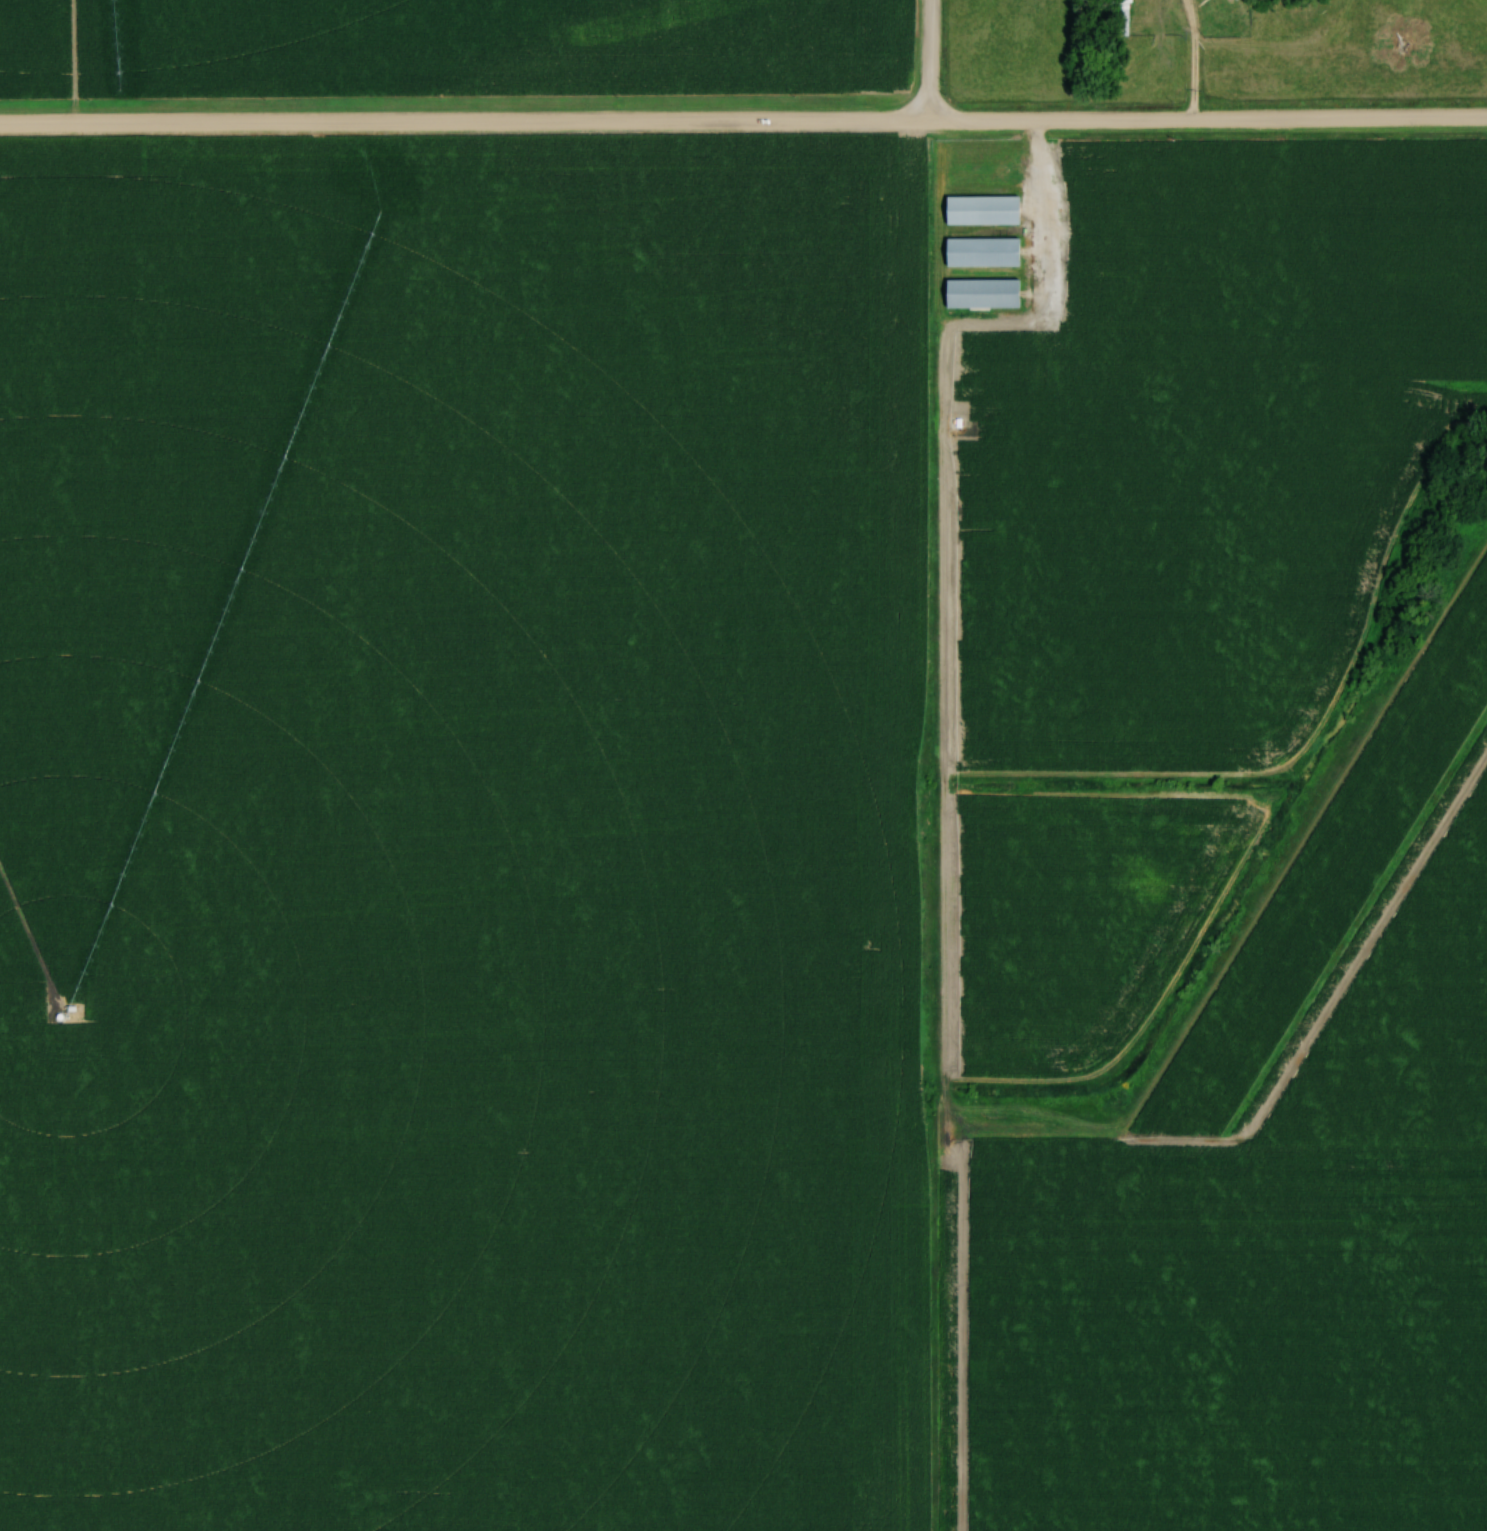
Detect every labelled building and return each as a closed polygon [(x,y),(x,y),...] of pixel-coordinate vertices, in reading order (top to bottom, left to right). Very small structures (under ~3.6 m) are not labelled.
[(950,196),(950,224),(1022,224),(1022,196),(950,196)] [(1022,238),(948,238),(948,267),(1022,267),(1022,238)] [(949,280),(949,308),(1022,308),(1022,280),(949,280)]
